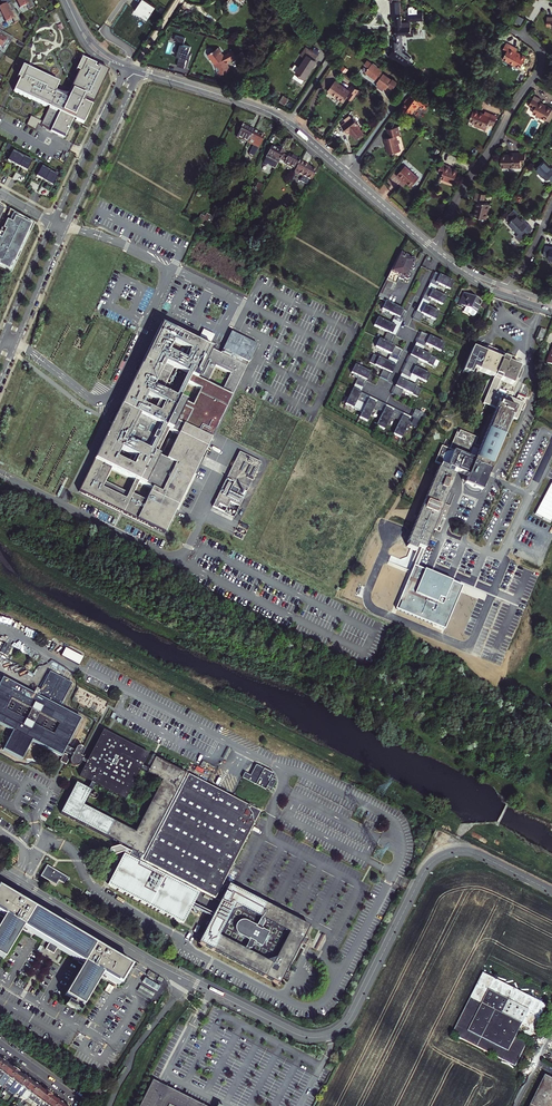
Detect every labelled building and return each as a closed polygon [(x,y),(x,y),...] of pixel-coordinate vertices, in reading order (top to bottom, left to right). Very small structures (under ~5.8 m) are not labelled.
[(19,8),(26,4),(29,9),(34,7),(31,0),(15,0),(19,8)] [(146,0),(142,0),(136,9),(149,17),(156,7),(146,0)] [(409,35),(413,34),(413,30),(411,30),(411,20),(423,19),(423,11),(408,13),(408,21),(402,22),(402,15),(401,15),(400,0),(390,0),(391,1),(393,19),(395,19),(396,30),(393,31),(393,41),(399,40),(399,34),(407,33),(407,35),(409,35)] [(11,2),(3,6),(2,6),(0,7),(0,18),(2,17),(5,23),(11,19),(14,24),(20,21),(11,2)] [(238,10),(238,8),(238,7),(237,5),(236,4),(235,3),(234,3),(232,3),(230,4),(229,6),(229,8),(229,9),(230,11),(231,12),(232,12),(234,12),(235,12),(237,11),(238,10)] [(0,30),(0,47),(1,48),(5,41),(10,44),(13,38),(0,30)] [(179,51),(181,44),(183,44),(185,38),(183,37),(181,36),(176,35),(174,40),(179,42),(176,50),(179,51)] [(503,59),(521,68),(527,57),(517,52),(518,49),(507,43),(503,51),(506,53),(503,59)] [(185,68),(188,58),(190,59),(192,54),(189,54),(191,47),(183,44),(181,44),(179,51),(178,56),(180,57),(177,65),(185,68)] [(218,46),(208,54),(216,63),(220,75),(231,71),(229,64),(229,61),(238,56),(233,49),(224,54),(218,46)] [(297,73),(307,78),(318,62),(316,60),(319,55),(306,47),(301,56),(306,59),(297,73)] [(409,60),(393,49),(388,56),(405,67),(409,60)] [(95,65),(81,59),(75,70),(78,72),(67,95),(60,94),(55,91),(59,83),(27,68),(19,83),(18,82),(13,92),(46,107),(46,106),(49,107),(48,108),(42,122),(40,126),(64,137),(73,119),(84,123),(108,71),(97,66),(96,68),(94,68),(95,65)] [(385,87),(387,89),(388,88),(389,86),(394,89),(399,82),(395,78),(394,80),(382,72),(383,71),(373,64),(370,68),(369,67),(368,68),(369,69),(367,73),(377,79),(378,77),(381,79),(378,83),(381,85),(381,86),(383,88),(385,87)] [(19,78),(18,82),(19,83),(27,68),(23,66),(17,78),(19,78)] [(328,92),(344,103),(351,92),(336,82),(328,92)] [(426,96),(428,94),(418,87),(416,89),(426,96)] [(409,99),(407,101),(406,100),(404,103),(405,104),(401,109),(405,112),(408,109),(410,111),(413,113),(416,109),(417,110),(421,105),(426,109),(431,102),(425,97),(426,96),(416,89),(415,92),(414,91),(409,99)] [(281,102),(286,105),(289,99),(284,96),(281,102)] [(535,96),(529,106),(535,109),(533,113),(547,120),(551,111),(551,109),(540,102),(541,99),(535,96)] [(488,127),(493,115),(486,112),(485,114),(467,107),(462,114),(471,118),(470,120),(488,127)] [(30,116),(26,126),(35,130),(38,124),(39,121),(30,116)] [(362,129),(359,126),(360,125),(354,118),(348,123),(347,122),(342,126),(349,134),(350,133),(354,137),(354,136),(358,141),(365,135),(361,130),(362,129)] [(235,138),(247,144),(253,132),(242,126),(241,128),(240,127),(239,130),(235,138)] [(399,127),(389,129),(391,137),(386,139),(390,155),(402,151),(397,136),(401,134),(399,127)] [(257,134),(253,132),(247,144),(258,149),(263,137),(257,134)] [(278,163),(284,152),(278,149),(277,150),(272,148),(272,149),(270,148),(268,152),(270,152),(266,159),(267,159),(265,162),(265,164),(274,170),(278,163)] [(22,157),(13,151),(7,162),(17,167),(22,157)] [(284,152),(278,163),(283,165),(284,164),(295,169),(300,160),(284,152)] [(528,159),(528,153),(511,153),(511,155),(502,155),(502,167),(522,168),(522,162),(525,162),(525,159),(528,159)] [(27,172),(32,161),(22,157),(17,167),(27,172)] [(300,160),(295,169),(293,172),(301,176),(299,181),(309,186),(317,170),(308,166),(308,165),(300,160)] [(544,161),(536,169),(547,180),(549,178),(551,181),(551,168),(551,169),(544,161)] [(451,167),(442,163),(439,172),(443,174),(442,178),(454,183),(459,171),(451,168),(451,167)] [(420,178),(406,166),(397,176),(403,181),(405,179),(409,183),(413,186),(420,178)] [(50,172),(41,167),(36,177),(44,181),(50,172)] [(52,186),(57,176),(50,172),(44,181),(52,186)] [(263,186),(257,183),(253,191),(259,194),(263,186)] [(486,194),(477,192),(475,200),(478,201),(475,216),(487,219),(490,204),(485,202),(486,194)] [(205,226),(210,216),(206,214),(204,217),(200,215),(196,222),(205,226)] [(11,275),(33,225),(12,215),(9,222),(6,220),(2,229),(1,228),(0,230),(0,271),(11,275)] [(509,223),(520,234),(522,232),(526,235),(533,229),(526,221),(524,223),(517,215),(509,223)] [(410,276),(410,274),(408,273),(410,269),(412,270),(414,269),(415,266),(414,264),(411,263),(413,260),(399,253),(378,296),(387,301),(398,278),(402,280),(403,278),(407,280),(407,279),(409,279),(410,276)] [(435,272),(430,282),(437,286),(442,275),(435,272)] [(442,275),(438,283),(450,289),(454,281),(442,275)] [(430,282),(427,287),(435,291),(437,286),(430,282)] [(427,287),(422,298),(430,301),(431,299),(435,291),(427,287)] [(435,291),(431,299),(443,304),(447,296),(435,291)] [(481,302),(464,293),(458,305),(462,307),(463,305),(466,306),(463,311),(474,316),(481,302)] [(422,298),(420,302),(427,306),(430,301),(422,298)] [(384,300),(380,308),(395,315),(399,307),(384,300)] [(420,302),(416,310),(435,319),(439,312),(427,306),(420,302)] [(395,315),(393,319),(401,323),(407,311),(401,308),(399,307),(395,315)] [(416,310),(412,318),(420,321),(423,314),(416,310)] [(393,319),(391,323),(399,327),(401,323),(393,319)] [(386,321),(382,329),(395,335),(399,327),(391,323),(386,321)] [(189,338),(160,324),(137,371),(134,369),(132,372),(132,374),(135,375),(113,418),(110,417),(108,421),(106,426),(109,427),(76,492),(162,535),(257,345),(231,332),(220,354),(214,351),(215,348),(190,336),(189,338)] [(540,328),(537,337),(542,339),(546,330),(540,328)] [(191,333),(190,336),(215,348),(216,345),(210,342),(214,335),(209,333),(202,330),(199,336),(191,333)] [(387,331),(383,340),(391,344),(395,335),(387,331)] [(421,331),(416,342),(424,346),(425,343),(429,335),(421,331)] [(429,335),(425,343),(441,351),(445,343),(429,335)] [(379,338),(375,346),(391,354),(395,346),(379,338)] [(416,342),(414,347),(422,351),(424,346),(416,342)] [(403,350),(395,346),(391,354),(390,356),(398,360),(403,350)] [(516,419),(523,403),(495,391),(500,379),(512,384),(520,367),(512,363),(508,362),(510,355),(488,346),(485,352),(482,360),(474,357),(477,349),(472,347),(464,369),(463,371),(471,375),(473,368),(494,377),(483,403),(495,408),(493,415),(488,413),(476,443),(470,441),(473,434),(455,426),(454,430),(451,429),(445,446),(441,445),(434,461),(441,464),(439,468),(437,467),(407,541),(408,542),(417,546),(425,549),(433,529),(436,530),(441,518),(445,519),(450,506),(443,503),(455,475),(451,473),(448,472),(453,458),(457,459),(453,469),(468,475),(464,483),(481,490),(512,417),(516,419)] [(414,347),(410,355),(418,359),(428,363),(432,355),(414,347)] [(485,352),(477,349),(474,357),(482,360),(485,352)] [(373,354),(369,362),(392,373),(396,365),(387,361),(373,354)] [(410,355),(406,362),(414,366),(418,359),(410,355)] [(390,356),(387,361),(396,365),(398,360),(390,356)] [(406,362),(401,373),(409,377),(411,374),(414,366),(406,362)] [(355,364),(351,372),(358,376),(366,380),(370,372),(370,371),(355,364)] [(414,366),(411,374),(426,382),(430,374),(414,366)] [(383,369),(379,376),(388,381),(392,373),(383,369)] [(401,373),(399,377),(407,381),(409,377),(401,373)] [(358,376),(355,383),(363,387),(366,380),(358,376)] [(399,377),(395,385),(403,389),(418,396),(421,388),(407,381),(399,377)] [(355,383),(353,388),(361,392),(363,387),(355,383)] [(395,385),(391,393),(399,397),(403,389),(395,385)] [(357,399),(361,392),(353,388),(345,403),(362,412),(366,403),(357,399)] [(361,392),(357,399),(366,403),(369,396),(361,392)] [(362,412),(359,417),(367,421),(374,407),(370,406),(374,398),(369,396),(366,403),(362,412)] [(374,398),(370,406),(383,412),(386,404),(374,398)] [(376,425),(384,429),(391,415),(387,414),(391,406),(386,404),(383,412),(376,425)] [(391,406),(387,414),(391,415),(400,420),(403,413),(391,406)] [(415,409),(412,417),(419,420),(423,413),(415,409)] [(403,413),(393,434),(401,437),(412,417),(403,413)] [(259,464),(237,453),(210,508),(215,510),(217,505),(224,509),(228,503),(237,508),(241,500),(227,494),(230,488),(244,495),(259,464)] [(448,472),(451,473),(453,469),(457,459),(453,458),(448,472)] [(436,530),(440,531),(445,519),(441,518),(436,530)] [(65,648),(62,654),(80,662),(83,656),(65,648)] [(198,893),(194,891),(196,889),(213,898),(217,891),(223,894),(211,917),(210,919),(197,944),(277,987),(308,928),(227,886),(226,889),(219,886),(259,812),(188,775),(186,779),(183,778),(186,773),(155,757),(148,769),(142,766),(149,754),(103,730),(87,760),(83,758),(84,757),(81,756),(83,752),(83,750),(83,748),(82,747),(81,746),(80,746),(77,746),(76,747),(74,750),(66,746),(81,718),(59,707),(72,683),(50,671),(37,695),(3,677),(0,682),(0,724),(13,730),(3,749),(22,759),(32,740),(61,756),(63,752),(67,754),(71,756),(70,759),(70,761),(70,762),(70,763),(71,764),(72,765),(74,766),(76,766),(78,765),(80,764),(81,761),(85,763),(79,775),(92,781),(88,788),(76,781),(60,813),(130,849),(129,851),(117,845),(109,848),(108,849),(107,850),(107,851),(108,853),(108,854),(110,855),(111,855),(112,855),(122,851),(127,854),(127,855),(125,854),(122,855),(107,883),(108,885),(182,924),(188,911),(191,906),(198,893)] [(85,747),(102,715),(101,714),(108,700),(96,694),(79,686),(72,699),(89,708),(73,740),(85,747)] [(271,778),(273,773),(250,762),(243,778),(266,789),(267,786),(271,788),(275,780),(271,778)] [(41,875),(56,885),(59,880),(64,883),(66,880),(68,881),(69,878),(47,864),(41,875)] [(0,883),(0,913),(3,915),(0,920),(0,957),(3,958),(23,925),(54,944),(83,962),(63,994),(82,1005),(103,972),(120,983),(132,964),(0,883)] [(211,917),(191,906),(188,911),(189,911),(193,910),(210,919),(211,917)] [(157,976),(148,971),(146,975),(155,980),(157,976)] [(515,1067),(527,1043),(516,1038),(522,1024),(533,1030),(539,1019),(545,1023),(546,1019),(540,1016),(546,1005),(483,973),(452,1034),(515,1067)] [(160,986),(144,977),(142,982),(157,991),(160,986)] [(154,993),(140,984),(137,990),(151,999),(154,993)] [(0,1069),(0,1080),(10,1066),(5,1062),(0,1069)] [(10,1078),(16,1070),(10,1066),(0,1080),(0,1084),(1,1085),(7,1076),(10,1078)] [(15,1082),(21,1074),(16,1070),(10,1078),(12,1080),(4,1091),(7,1093),(15,1082)] [(15,1082),(21,1086),(27,1078),(21,1074),(15,1082)] [(545,1076),(530,1105),(551,1105),(551,1079),(545,1076)] [(32,1081),(27,1078),(21,1086),(16,1092),(18,1093),(17,1095),(18,1096),(15,1100),(12,1098),(6,1105),(7,1105),(14,1105),(24,1093),(32,1081)] [(29,1096),(37,1085),(32,1081),(24,1093),(29,1096)] [(161,1085),(152,1081),(139,1105),(203,1105),(161,1085)] [(34,1102),(42,1089),(37,1085),(29,1096),(28,1098),(34,1102)] [(39,1105),(48,1093),(42,1089),(34,1102),(39,1105)] [(53,1097),(48,1093),(39,1105),(40,1105),(47,1105),(53,1097)] [(59,1101),(53,1097),(47,1105),(55,1105),(59,1101)]
